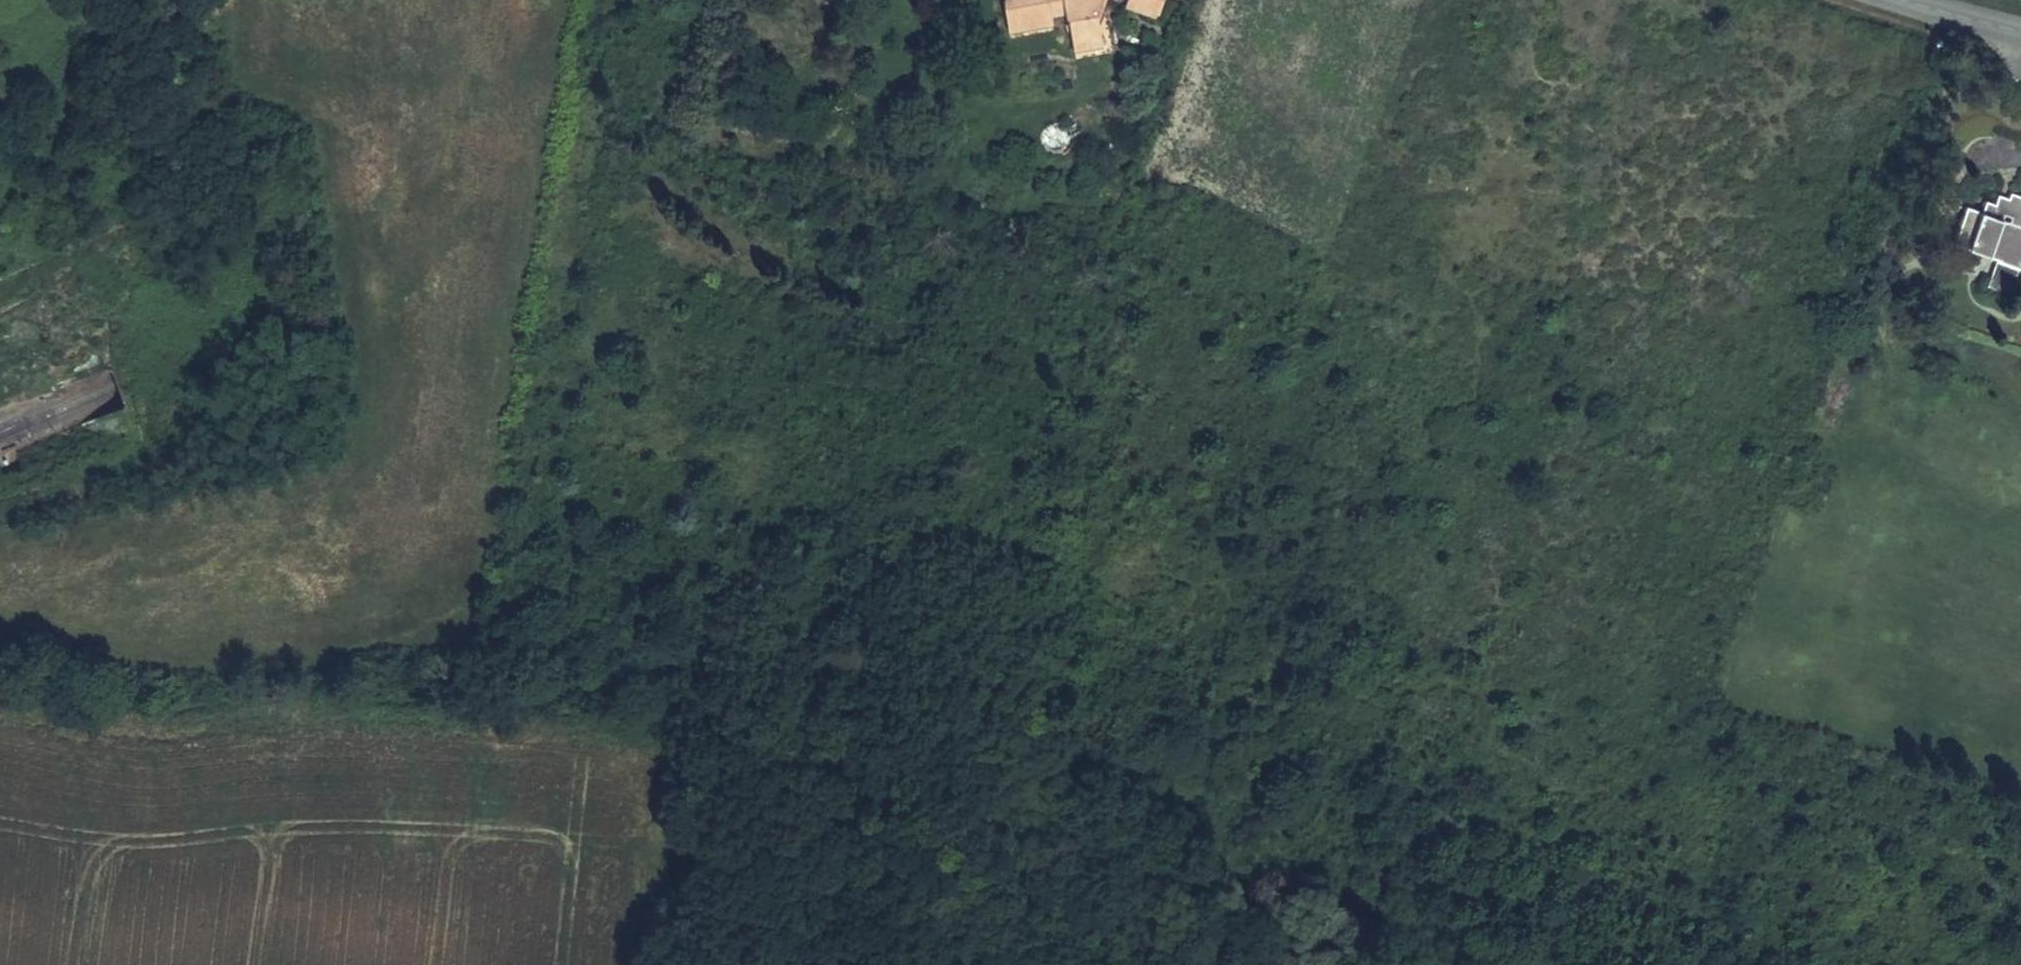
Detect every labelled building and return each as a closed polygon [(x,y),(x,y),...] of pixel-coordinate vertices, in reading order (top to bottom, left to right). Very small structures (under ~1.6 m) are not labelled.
[(1015,0),(1010,0),(1005,20),(1007,27),(1024,21),(1015,0)] [(1024,21),(1007,27),(1016,51),(1063,38),(1059,25),(1076,20),(1087,61),(1115,53),(1104,12),(1109,0),(1072,0),(1068,1),(1068,0),(1015,0),(1024,21)] [(1135,10),(1166,18),(1173,0),(1139,0),(1135,10)] [(2020,282),(2020,203),(2016,216),(2004,212),(1999,225),(1969,215),(1954,257),(2020,282)]
